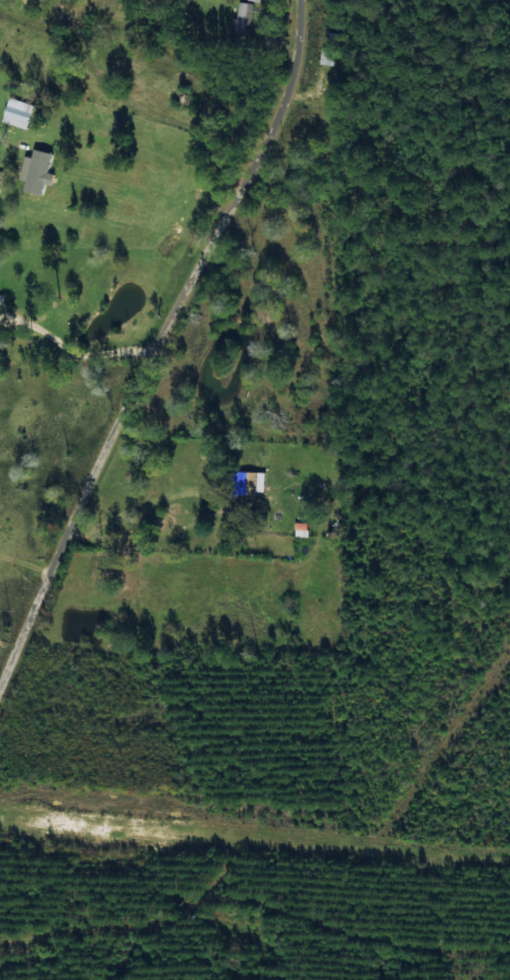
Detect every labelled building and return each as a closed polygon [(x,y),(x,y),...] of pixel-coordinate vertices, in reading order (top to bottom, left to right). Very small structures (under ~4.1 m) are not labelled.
[(250,3),(236,2),(234,34),(248,35),(250,3)] [(26,129),(31,112),(25,111),(28,103),(8,96),(1,121),(26,129)] [(51,153),(33,149),(23,190),(42,195),(51,153)] [(263,472),(232,472),(231,507),(241,507),(241,502),(255,502),(256,492),(263,492),(263,472)]
